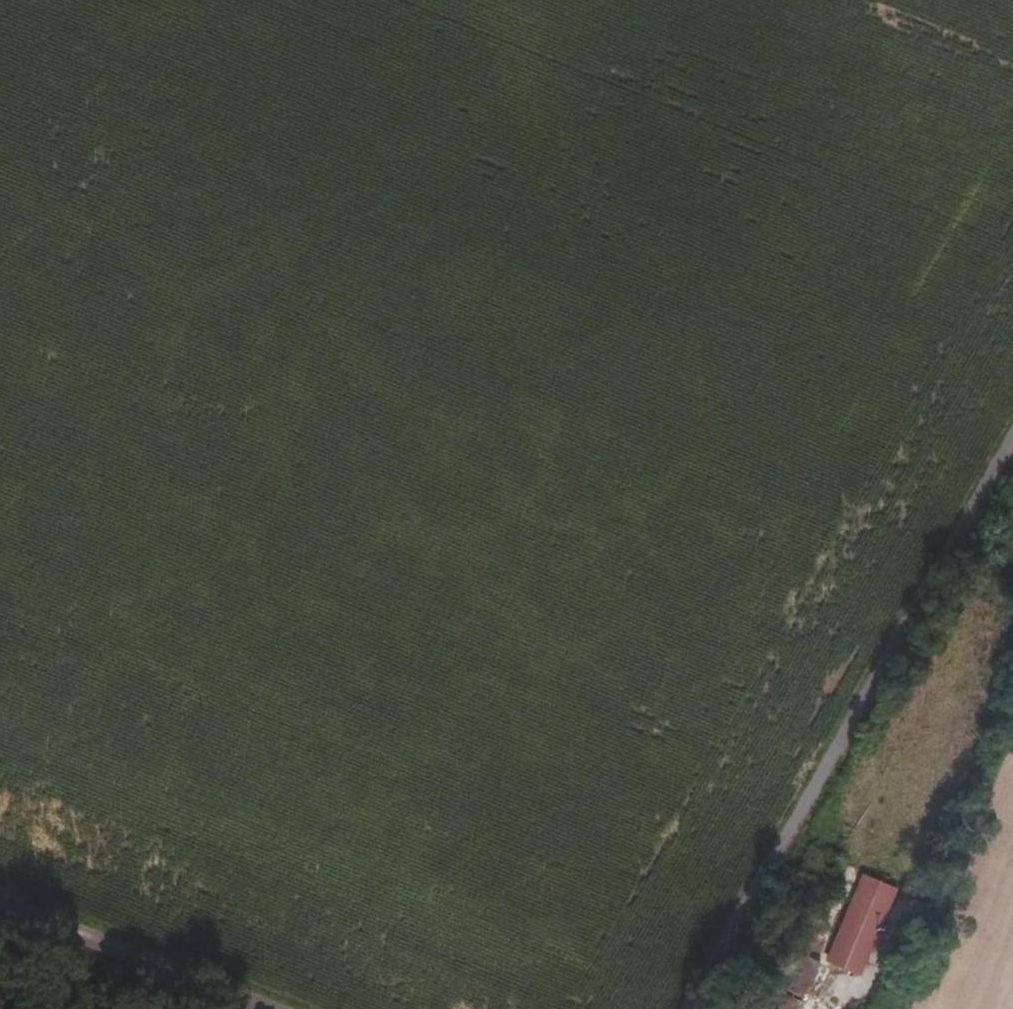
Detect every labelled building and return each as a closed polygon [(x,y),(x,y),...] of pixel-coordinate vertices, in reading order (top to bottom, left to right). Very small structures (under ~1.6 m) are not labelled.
[(857,874),(826,962),(868,977),(900,889),(857,874)]
